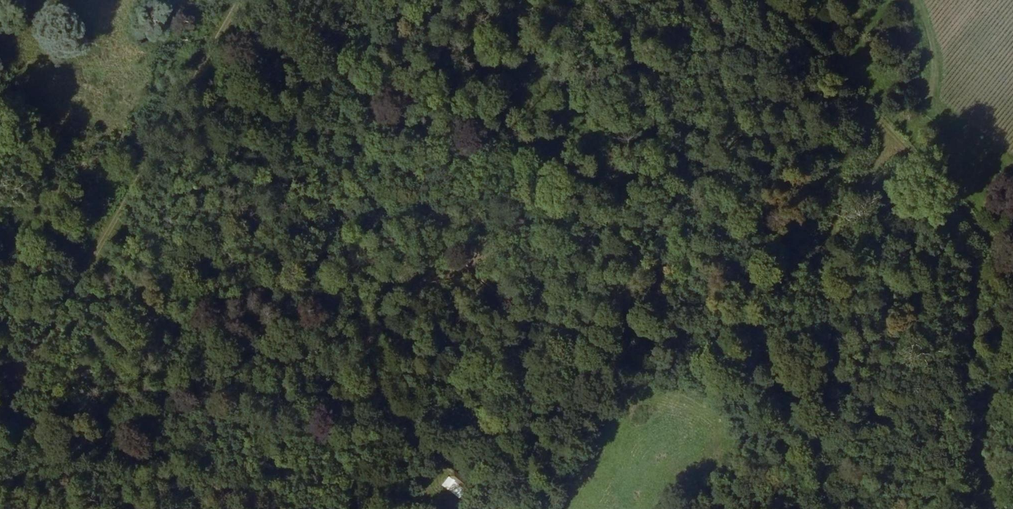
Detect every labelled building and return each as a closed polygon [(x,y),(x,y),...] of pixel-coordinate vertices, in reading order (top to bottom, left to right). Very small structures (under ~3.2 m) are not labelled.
[(460,499),(467,490),(454,480),(447,489),(460,499)]
